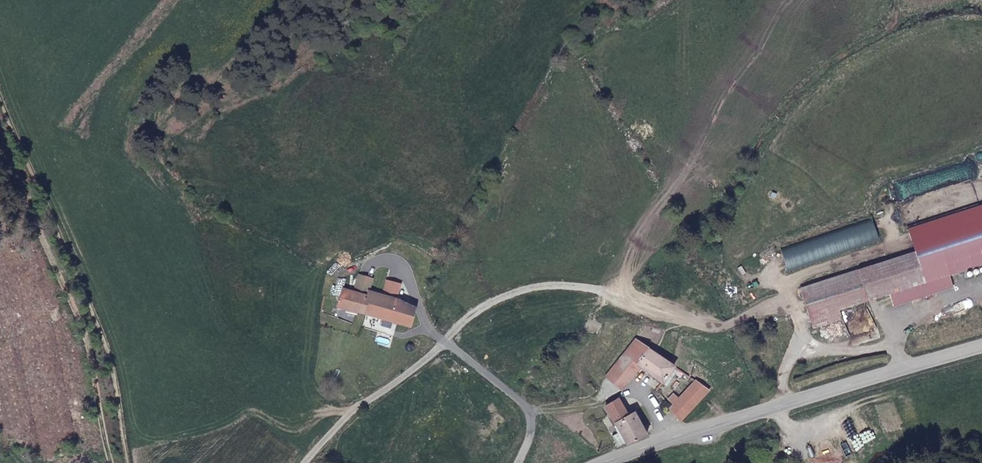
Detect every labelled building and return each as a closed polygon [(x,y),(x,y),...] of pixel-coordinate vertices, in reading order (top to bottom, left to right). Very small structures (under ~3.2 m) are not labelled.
[(915,253),(925,283),(889,294),(893,307),(954,288),(950,276),(981,266),(981,206),(907,229),(915,253)] [(872,219),(780,248),(787,271),(879,241),(872,219)] [(889,294),(925,283),(915,253),(800,289),(813,328),(842,319),(839,310),(889,294)] [(354,291),(367,294),(370,278),(358,275),(354,291)] [(417,309),(416,308),(399,299),(390,299),(367,294),(354,291),(343,289),(340,301),(340,308),(390,317),(411,326),(417,309)] [(605,376),(622,391),(640,367),(663,382),(675,366),(635,339),(605,376)] [(681,419),(709,390),(695,380),(669,407),(681,419)] [(626,414),(617,395),(603,405),(618,432),(611,436),(617,448),(623,444),(624,444),(625,446),(645,434),(632,411),(626,414)]
